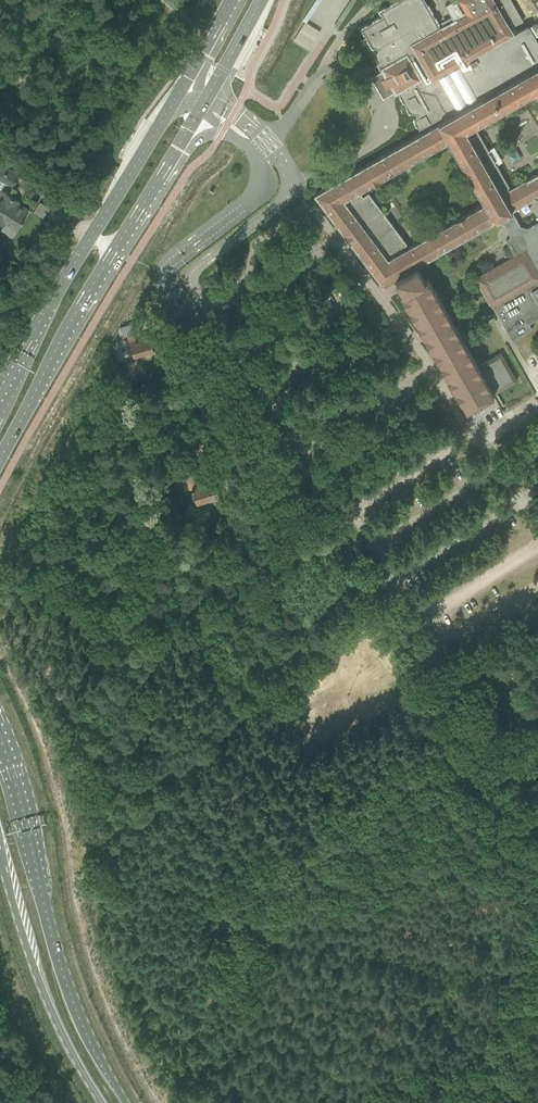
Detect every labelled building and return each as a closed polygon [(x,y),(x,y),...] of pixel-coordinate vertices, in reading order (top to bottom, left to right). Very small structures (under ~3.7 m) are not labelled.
[(528,26),(514,34),(511,28),(523,21),(511,0),(452,0),(445,4),(453,19),(440,27),(438,24),(439,23),(435,16),(434,17),(432,13),(433,12),(428,3),(427,4),(425,0),(398,0),(397,0),(395,0),(390,3),(390,4),(385,7),(384,6),(377,10),(380,14),(381,13),(382,16),(379,18),(379,16),(372,20),(372,22),(367,25),(366,23),(359,27),(363,34),(364,34),(367,39),(366,39),(371,48),(373,48),(374,47),(379,49),(377,56),(386,72),(383,73),(389,84),(395,94),(398,92),(400,96),(399,96),(403,103),(404,103),(407,108),(405,108),(408,113),(411,114),(411,113),(416,114),(415,120),(414,119),(413,122),(416,127),(417,126),(421,133),(314,194),(382,285),(395,277),(403,291),(400,293),(466,409),(517,381),(501,352),(478,365),(427,277),(424,279),(416,265),(500,218),(502,222),(511,225),(510,228),(514,235),(506,240),(515,256),(476,278),(491,306),(492,305),(512,340),(532,328),(529,323),(537,318),(537,221),(527,228),(520,226),(512,211),(537,196),(537,172),(524,180),(509,189),(507,187),(509,186),(476,128),(474,129),(473,127),(535,91),(537,96),(537,43),(528,26)] [(537,35),(537,26),(536,27),(533,23),(528,26),(535,37),(537,35)] [(1,162),(0,162),(0,178),(12,185),(19,173),(2,162),(1,162)] [(10,195),(3,190),(0,196),(0,197),(1,198),(0,200),(0,223),(4,226),(2,229),(12,235),(15,230),(15,231),(29,210),(18,203),(20,201),(10,195)] [(134,332),(127,334),(134,355),(154,349),(149,334),(135,338),(134,332)] [(197,472),(198,472),(194,458),(181,463),(189,489),(192,488),(196,502),(219,495),(214,479),(200,484),(197,472)]
